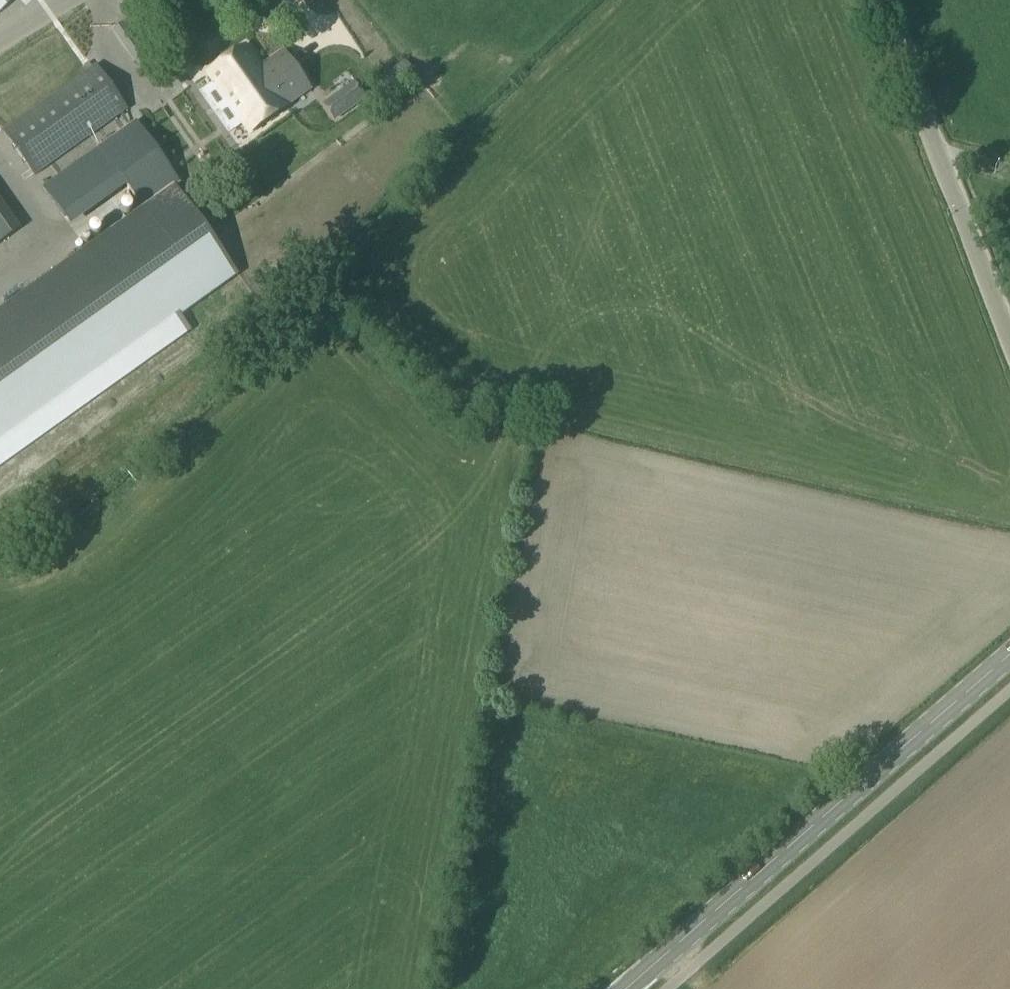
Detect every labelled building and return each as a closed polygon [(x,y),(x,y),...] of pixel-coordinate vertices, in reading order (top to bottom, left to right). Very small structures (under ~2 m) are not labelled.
[(131,20),(117,29),(145,68),(158,59),(131,20)] [(245,48),(207,75),(215,85),(242,124),(249,134),(283,110),(287,107),(286,106),(309,90),(284,54),(260,70),(245,48)] [(87,72),(3,132),(34,176),(127,110),(95,66),(92,69),(88,64),(84,67),(87,72)] [(334,121),(364,99),(354,84),(323,106),(334,121)] [(242,124),(215,85),(201,95),(228,134),(242,124)] [(135,123),(43,189),(64,218),(120,178),(127,187),(143,209),(174,187),(179,184),(135,123)] [(190,330),(178,313),(216,286),(235,272),(206,232),(174,187),(143,209),(125,221),(110,232),(0,311),(0,466),(190,330)] [(125,221),(118,211),(103,222),(110,232),(125,221)]
